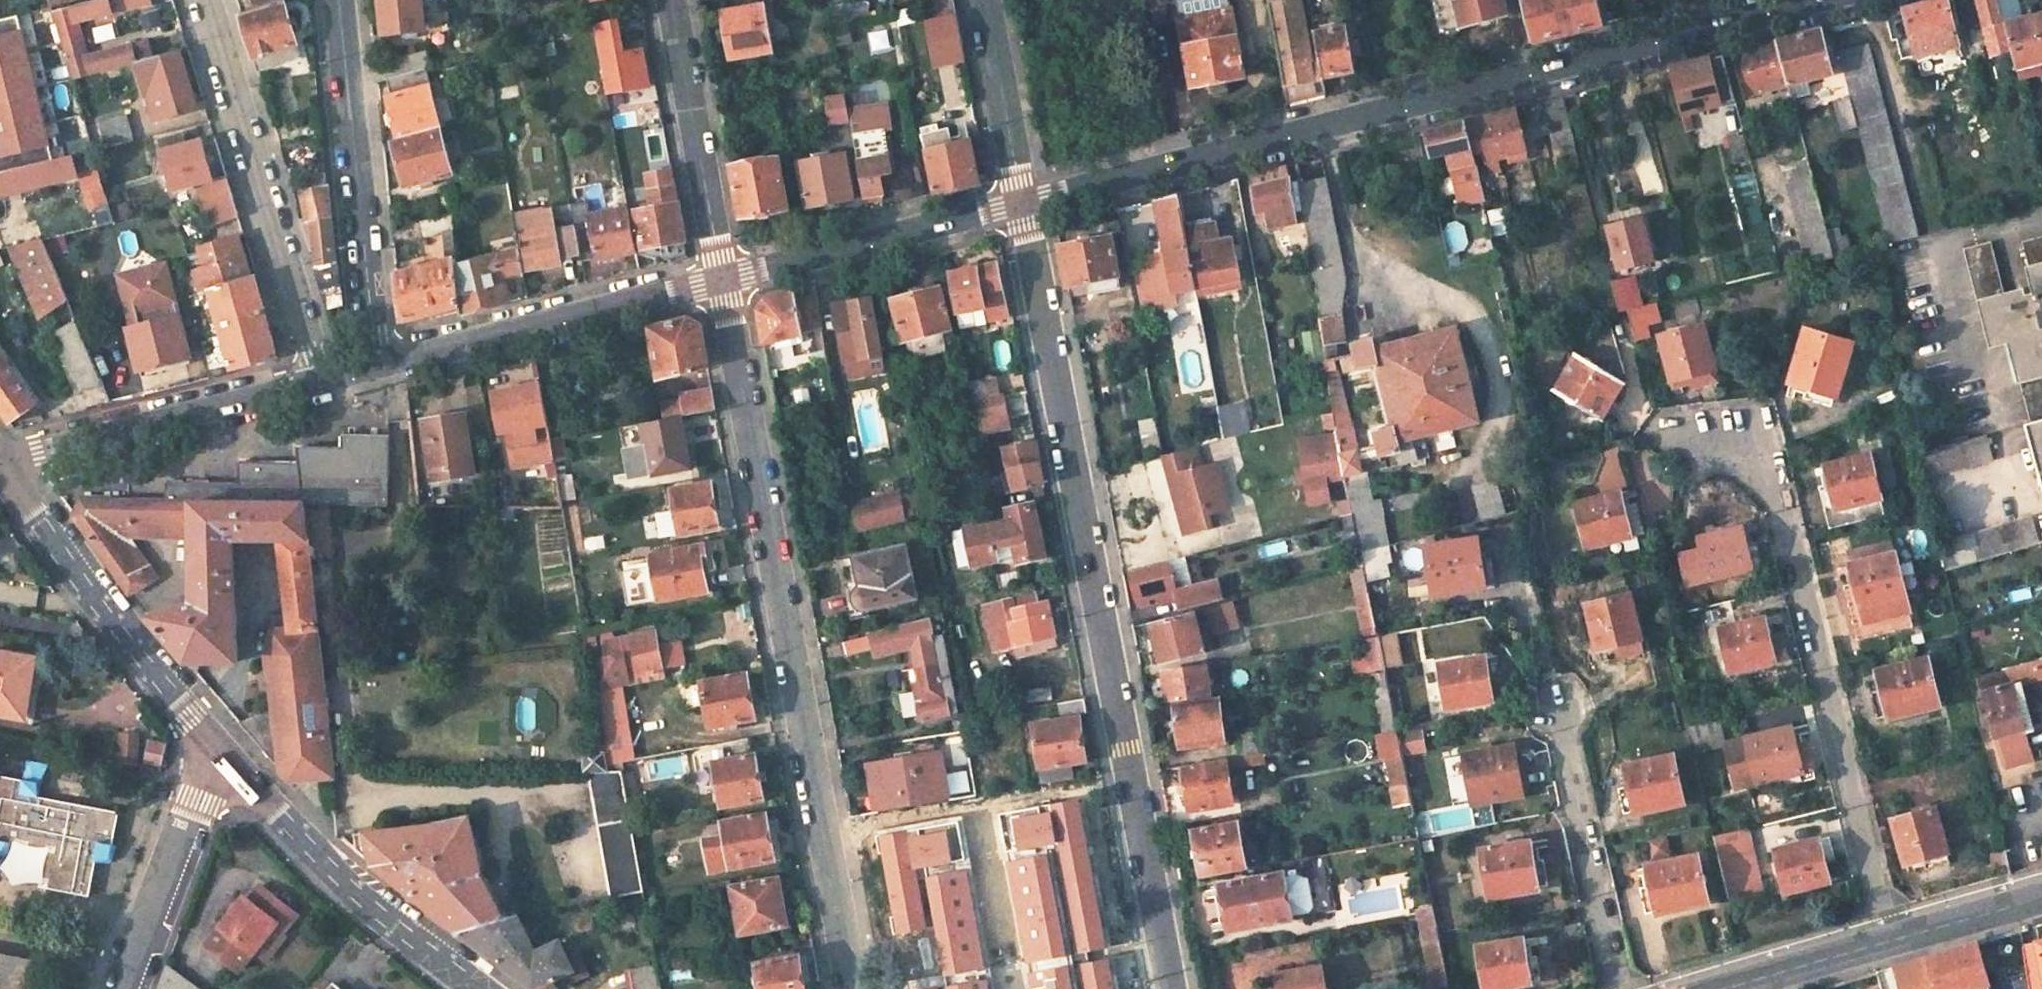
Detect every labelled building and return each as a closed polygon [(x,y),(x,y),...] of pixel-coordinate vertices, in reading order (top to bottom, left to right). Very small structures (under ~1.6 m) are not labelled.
[(66,60),(94,51),(93,46),(86,25),(99,21),(98,18),(117,13),(112,0),(102,0),(53,12),(66,60)] [(131,15),(158,9),(156,0),(127,0),(131,15)] [(257,9),(283,1),(283,0),(255,0),(257,9)] [(425,29),(424,14),(443,13),(442,0),(381,0),(382,14),(383,34),(425,29)] [(958,16),(955,0),(941,0),(926,4),(930,22),(958,16)] [(1179,18),(1231,7),(1229,0),(1175,0),(1179,18)] [(1282,86),(1306,81),(1313,79),(1313,73),(1312,70),(1297,0),(1272,0),(1267,1),(1282,86)] [(1444,29),(1449,35),(1460,33),(1461,27),(1507,16),(1503,0),(1437,0),(1444,29)] [(1521,1),(1532,43),(1579,32),(1603,26),(1597,0),(1525,0),(1521,1)] [(1890,14),(1898,43),(1911,40),(1916,57),(1958,46),(1946,0),(1945,0),(1928,4),(1890,14)] [(1984,29),(2004,24),(1998,0),(1976,0),(1984,29)] [(257,9),(241,13),(258,71),(286,63),(281,49),(297,44),(284,1),(283,1),(257,9)] [(766,4),(724,12),(732,57),(775,50),(766,4)] [(1231,7),(1179,18),(1195,84),(1246,73),(1231,7)] [(599,10),(580,16),(584,30),(597,26),(603,25),(599,10)] [(19,14),(0,19),(0,152),(1,155),(0,155),(0,176),(44,165),(52,163),(19,14)] [(2005,27),(2010,49),(2015,68),(2041,61),(2041,17),(2005,27)] [(597,26),(604,69),(626,65),(617,21),(603,25),(597,26)] [(2004,24),(1984,29),(1990,54),(2010,49),(2005,27),(2004,24)] [(1346,26),(1314,33),(1321,67),(1323,77),(1354,70),(1346,26)] [(1800,37),(1777,43),(1787,85),(1795,115),(1806,112),(1802,97),(1809,96),(1806,82),(1831,75),(1819,32),(1800,37)] [(94,51),(66,60),(72,81),(135,61),(145,58),(139,42),(95,56),(94,51)] [(1751,49),(1738,53),(1748,94),(1787,85),(1777,43),(1751,49)] [(286,63),(302,59),(297,44),(281,49),(286,63)] [(1867,46),(1838,54),(1859,134),(1888,244),(1917,237),(1867,46)] [(145,58),(135,61),(146,96),(160,93),(166,118),(191,111),(173,48),(145,58)] [(1701,62),(1672,69),(1683,115),(1691,113),(1736,102),(1725,56),(1701,62)] [(408,57),(381,65),(385,80),(412,73),(408,57)] [(645,62),(626,65),(604,69),(609,95),(650,88),(645,62)] [(1307,97),(1327,93),(1323,77),(1321,67),(1312,70),(1313,73),(1313,79),(1306,81),(1282,86),(1285,103),(1307,97)] [(412,73),(385,80),(389,98),(384,99),(388,111),(395,136),(392,137),(393,141),(440,130),(424,70),(412,73)] [(846,95),(825,99),(830,124),(850,120),(849,111),(846,95)] [(1565,96),(1544,102),(1552,134),(1573,130),(1565,96)] [(850,120),(853,133),(865,196),(884,193),(881,172),(893,170),(885,134),(892,133),(886,104),(849,111),(850,120)] [(1517,108),(1476,118),(1485,157),(1526,147),(1517,108)] [(1691,113),(1683,115),(1688,133),(1695,131),(1691,113)] [(128,118),(100,125),(107,150),(134,143),(128,118)] [(1482,185),(1465,121),(1459,122),(1445,125),(1427,130),(1433,155),(1451,151),(1461,148),(1465,162),(1454,165),(1449,166),(1455,192),(1482,185)] [(950,127),(924,133),(936,194),(979,183),(970,140),(953,142),(950,127)] [(440,130),(393,141),(399,167),(403,186),(451,173),(440,130)] [(1573,130),(1552,134),(1555,149),(1577,144),(1573,130)] [(181,134),(161,140),(175,186),(196,181),(201,199),(204,199),(232,191),(228,175),(211,179),(200,141),(184,145),(181,134)] [(1744,136),(1728,140),(1734,167),(1751,163),(1744,136)] [(1465,162),(1461,148),(1451,151),(1454,165),(1465,162)] [(846,154),(799,162),(808,207),(854,199),(846,154)] [(779,157),(732,165),(742,217),(789,209),(779,157)] [(1807,161),(1782,167),(1807,264),(1832,258),(1827,239),(1807,161)] [(1299,225),(1291,180),(1288,163),(1271,168),(1252,173),(1261,221),(1269,220),(1272,232),(1299,225)] [(631,164),(622,165),(627,196),(637,193),(631,164)] [(47,182),(44,165),(0,176),(0,195),(47,182)] [(86,179),(64,186),(72,210),(92,204),(95,211),(111,206),(98,167),(83,171),(86,179)] [(329,175),(305,181),(307,201),(331,193),(329,175)] [(674,177),(646,183),(649,194),(677,189),(674,177)] [(1328,181),(1303,187),(1315,278),(1326,358),(1334,357),(1337,343),(1345,341),(1338,314),(1345,275),(1328,181)] [(1482,185),(1455,192),(1457,200),(1484,194),(1482,185)] [(677,189),(649,194),(652,210),(637,213),(645,250),(686,242),(677,189)] [(232,191),(204,199),(211,223),(240,216),(232,191)] [(331,193),(307,201),(309,218),(332,209),(331,193)] [(1179,193),(1156,199),(1171,276),(1150,280),(1155,311),(1173,308),(1171,294),(1185,291),(1188,307),(1199,304),(1198,298),(1197,290),(1184,223),(1179,193)] [(587,199),(571,202),(572,207),(580,255),(581,262),(637,252),(629,207),(590,214),(587,199)] [(572,207),(515,216),(521,252),(524,272),(562,265),(561,258),(580,255),(572,207)] [(332,209),(309,218),(317,265),(329,307),(342,303),(332,209)] [(1109,237),(1061,246),(1071,297),(1122,287),(1113,238),(1124,237),(1118,209),(1104,212),(1109,237)] [(1645,217),(1609,226),(1619,268),(1655,258),(1645,217)] [(1184,223),(1197,290),(1243,281),(1234,239),(1221,242),(1218,223),(1204,226),(1203,220),(1184,223)] [(454,232),(424,239),(431,267),(457,261),(454,232)] [(1838,235),(1827,239),(1832,258),(1844,255),(1838,235)] [(238,236),(195,248),(201,267),(193,269),(200,290),(208,288),(250,276),(238,236)] [(1962,250),(1988,351),(2009,345),(2030,424),(2041,421),(2041,238),(2020,243),(2034,295),(2026,297),(2024,290),(2004,295),(1991,243),(1962,250)] [(44,242),(17,249),(72,384),(100,377),(44,242)] [(521,252),(458,267),(462,315),(489,308),(509,303),(505,278),(525,274),(524,272),(521,252)] [(431,267),(398,274),(401,299),(403,318),(435,311),(458,306),(462,315),(458,267),(457,261),(431,267)] [(1000,264),(950,273),(958,315),(987,309),(990,322),(1009,318),(1000,264)] [(140,325),(179,316),(166,266),(141,271),(126,297),(129,312),(137,311),(140,325)] [(126,297),(141,271),(120,276),(126,297)] [(250,276),(208,288),(232,369),(254,363),(277,357),(272,342),(267,322),(253,275),(250,276)] [(1631,277),(1611,282),(1618,310),(1639,305),(1631,277)] [(1243,281),(1197,290),(1198,298),(1244,289),(1243,281)] [(795,291),(766,298),(759,309),(766,343),(790,340),(789,333),(822,328),(824,326),(817,286),(795,291)] [(941,288),(892,300),(901,341),(907,339),(912,358),(947,349),(945,330),(951,329),(941,288)] [(883,359),(871,297),(851,301),(853,310),(835,313),(845,366),(883,359)] [(853,310),(851,301),(833,305),(835,313),(853,310)] [(1136,306),(1111,311),(1114,327),(1139,322),(1136,306)] [(140,325),(129,328),(140,371),(189,358),(179,316),(140,325)] [(689,319),(652,328),(662,378),(709,366),(701,325),(689,319)] [(1704,323),(1660,335),(1672,380),(1695,374),(1717,368),(1704,323)] [(1413,436),(1482,419),(1457,325),(1378,346),(1376,337),(1354,341),(1355,352),(1334,357),(1335,371),(1365,367),(1378,430),(1361,434),(1363,448),(1342,453),(1346,474),(1354,513),(1362,552),(1389,545),(1377,499),(1370,500),(1360,461),(1398,452),(1400,458),(1417,454),(1413,436)] [(1854,344),(1807,332),(1793,385),(1816,392),(1840,398),(1854,344)] [(9,422),(11,424),(38,403),(0,350),(0,410),(9,422)] [(1577,353),(1554,389),(1602,419),(1614,400),(1626,381),(1577,353)] [(886,372),(883,359),(845,366),(848,380),(886,372)] [(998,378),(970,383),(974,401),(1002,395),(998,378)] [(556,461),(543,384),(494,395),(503,434),(510,432),(518,468),(556,461)] [(713,387),(681,392),(682,398),(662,401),(664,416),(683,413),(716,408),(713,387)] [(1002,395),(974,401),(980,433),(1004,428),(1002,418),(1008,417),(1004,395),(1002,395)] [(1221,403),(1223,433),(1253,431),(1251,401),(1221,403)] [(1334,412),(1323,415),(1327,434),(1338,432),(1334,412)] [(664,416),(641,420),(649,472),(690,465),(683,413),(664,416)] [(465,417),(425,424),(435,484),(476,477),(465,417)] [(1143,421),(1149,459),(1164,455),(1157,418),(1143,421)] [(2027,425),(2041,479),(2041,421),(2030,424),(2027,425)] [(345,448),(299,446),(300,464),(305,503),(389,505),(392,435),(346,433),(345,448)] [(1338,435),(1320,438),(1322,447),(1340,443),(1338,435)] [(1985,436),(1921,452),(1926,480),(1993,463),(1985,436)] [(1320,438),(1302,442),(1316,502),(1333,499),(1329,478),(1346,474),(1342,453),(1340,443),(1322,447),(1320,438)] [(1031,445),(1033,453),(1040,451),(1039,444),(1031,445)] [(1031,445),(1008,449),(1016,494),(1047,486),(1040,451),(1033,453),(1031,445)] [(1204,445),(1166,455),(1171,475),(1178,473),(1186,503),(1179,505),(1186,535),(1212,529),(1217,519),(1216,513),(1236,507),(1224,460),(1209,464),(1204,445)] [(1890,453),(1876,456),(1831,466),(1833,476),(1835,486),(1839,503),(1830,505),(1834,526),(1888,513),(1884,492),(1898,489),(1890,453)] [(1164,522),(1181,517),(1164,458),(1147,463),(1164,522)] [(240,502),(305,503),(300,464),(240,462),(240,483),(240,502)] [(1178,473),(1171,475),(1179,505),(1186,503),(1178,473)] [(194,481),(169,480),(167,537),(193,537),(194,481)] [(194,481),(193,502),(231,502),(231,482),(194,481)] [(240,483),(231,482),(231,502),(240,503),(240,502),(240,483)] [(1505,482),(1472,491),(1479,521),(1513,512),(1505,482)] [(712,483),(672,489),(682,535),(721,528),(712,483)] [(1839,503),(1835,486),(1825,488),(1830,505),(1839,503)] [(1621,491),(1577,501),(1588,545),(1610,539),(1613,551),(1647,542),(1644,528),(1632,531),(1627,512),(1621,491)] [(900,493),(850,503),(855,527),(905,518),(900,493)] [(133,537),(167,537),(167,495),(133,495),(133,537)] [(132,500),(83,500),(76,515),(85,529),(128,591),(155,575),(150,565),(148,567),(129,535),(134,536),(132,500)] [(280,540),(280,541),(309,540),(305,503),(240,502),(240,503),(231,502),(193,502),(193,537),(193,552),(194,597),(183,600),(184,607),(149,617),(175,646),(197,672),(204,662),(242,662),(234,538),(280,540)] [(1034,505),(1009,510),(1010,515),(984,521),(984,526),(967,529),(974,563),(1000,558),(997,544),(1016,541),(1020,560),(1043,555),(1034,505)] [(1362,552),(1354,513),(1342,516),(1352,569),(1364,566),(1362,552)] [(2032,521),(1941,546),(1946,571),(2039,544),(2032,521)] [(1746,526),(1701,537),(1704,550),(1685,554),(1692,584),(1756,569),(1751,547),(1746,526)] [(1477,538),(1425,545),(1430,594),(1474,589),(1473,577),(1473,563),(1480,562),(1477,538)] [(273,628),(318,623),(309,540),(280,541),(288,613),(272,615),(273,628)] [(907,543),(858,556),(867,596),(862,598),(862,602),(864,607),(867,610),(920,596),(907,543)] [(1894,543),(1850,554),(1852,566),(1897,556),(1894,543)] [(656,565),(625,572),(632,605),(710,591),(707,572),(719,570),(716,551),(708,553),(706,545),(654,555),(656,565)] [(1174,563),(1136,572),(1141,598),(1158,594),(1160,601),(1179,597),(1178,590),(1188,588),(1193,611),(1225,603),(1221,586),(1204,590),(1202,582),(1195,583),(1189,555),(1173,559),(1174,563)] [(1897,556),(1852,566),(1853,571),(1844,573),(1845,577),(1850,599),(1853,613),(1856,627),(1911,615),(1906,599),(1897,556)] [(1378,635),(1368,583),(1364,566),(1352,569),(1366,637),(1378,635)] [(1850,599),(1845,577),(1837,579),(1842,601),(1850,599)] [(1143,605),(1160,601),(1158,594),(1141,598),(1143,605)] [(1628,594),(1584,603),(1595,649),(1618,643),(1639,638),(1628,594)] [(1034,595),(986,604),(996,649),(1014,645),(1052,637),(1054,637),(1046,602),(1036,604),(1034,595)] [(1193,611),(1152,622),(1162,664),(1206,654),(1199,620),(1227,613),(1225,603),(1193,611)] [(926,618),(885,628),(887,635),(897,633),(899,640),(911,638),(916,668),(935,665),(926,618)] [(1769,618),(1722,628),(1732,671),(1778,661),(1773,640),(1769,618)] [(240,722),(258,742),(291,781),(300,780),(335,776),(328,706),(318,623),(273,628),(274,630),(268,654),(274,710),(240,722)] [(1231,658),(1255,653),(1252,638),(1251,628),(1227,634),(1228,643),(1231,658)] [(659,641),(657,632),(611,641),(615,658),(592,663),(597,691),(624,686),(665,678),(662,660),(659,641)] [(874,634),(848,641),(851,655),(878,649),(874,634)] [(1362,638),(1368,673),(1372,673),(1385,671),(1378,635),(1366,637),(1362,638)] [(1017,655),(1045,649),(1044,645),(1053,643),(1052,637),(1014,645),(1017,655)] [(672,658),(667,639),(659,641),(662,660),(672,658)] [(0,653),(0,713),(24,717),(30,680),(33,679),(36,659),(0,653)] [(1483,660),(1438,667),(1445,711),(1490,703),(1486,681),(1483,660)] [(1889,719),(1940,709),(1929,661),(1877,672),(1882,691),(1873,693),(1876,704),(1879,714),(1887,712),(1889,719)] [(1980,681),(1996,743),(2026,735),(2013,688),(2007,689),(2005,680),(2008,680),(2040,681),(2041,681),(2041,662),(1980,681)] [(935,665),(916,668),(922,700),(917,700),(921,718),(953,712),(947,676),(937,678),(935,665)] [(1207,667),(1164,671),(1168,701),(1212,695),(1207,667)] [(1396,729),(1385,671),(1372,673),(1383,731),(1396,729)] [(748,674),(704,682),(712,726),(756,718),(748,674)] [(624,686),(597,691),(603,723),(608,751),(610,764),(623,761),(637,759),(624,686)] [(1053,686),(1017,691),(1019,706),(1056,701),(1053,686)] [(1216,697),(1172,703),(1181,748),(1224,740),(1221,722),(1225,721),(1224,715),(1227,715),(1225,702),(1217,703),(1216,697)] [(1087,700),(1028,707),(1032,722),(1090,714),(1087,700)] [(1079,719),(1032,725),(1041,786),(1074,781),(1071,765),(1086,763),(1079,719)] [(1717,720),(1688,727),(1694,751),(1724,745),(1717,720)] [(1263,726),(1236,730),(1241,755),(1266,751),(1263,726)] [(1408,752),(1429,751),(1427,728),(1407,729),(1408,752)] [(1792,728),(1746,738),(1727,744),(1739,787),(1781,779),(1784,788),(1807,782),(1805,773),(1811,772),(1808,760),(1805,747),(1797,750),(1792,728)] [(1383,731),(1388,758),(1402,755),(1400,744),(1396,729),(1383,731)] [(121,734),(120,763),(137,766),(138,734),(121,734)] [(750,737),(711,745),(723,807),(765,800),(757,754),(753,754),(750,737)] [(168,744),(151,740),(146,761),(163,765),(168,744)] [(1514,748),(1463,755),(1472,804),(1522,795),(1518,772),(1514,748)] [(608,751),(584,752),(584,773),(591,771),(611,771),(610,764),(608,751)] [(942,751),(870,763),(878,808),(951,797),(942,751)] [(1388,758),(1392,786),(1408,784),(1402,757),(1402,755),(1388,758)] [(1673,756),(1625,766),(1630,789),(1636,812),(1685,802),(1673,756)] [(1227,757),(1183,764),(1190,809),(1234,802),(1227,757)] [(1,776),(0,779),(0,857),(13,860),(16,844),(50,851),(43,888),(93,898),(100,861),(115,864),(124,814),(43,798),(46,784),(54,766),(33,761),(28,781),(1,776)] [(623,761),(610,764),(611,771),(625,773),(623,761)] [(611,771),(591,771),(611,895),(611,898),(646,892),(625,773),(611,771)] [(1390,806),(1411,802),(1408,784),(1392,786),(1386,787),(1390,806)] [(999,814),(1033,988),(1116,988),(1079,798),(999,814)] [(1904,865),(1923,859),(1927,871),(1949,864),(1946,853),(1933,810),(1891,822),(1904,865)] [(767,815),(723,823),(726,837),(706,842),(711,870),(775,858),(767,815)] [(874,831),(904,988),(993,988),(961,815),(874,831)] [(428,826),(354,833),(358,851),(415,897),(460,934),(505,917),(484,877),(471,816),(428,826)] [(1239,822),(1195,830),(1202,874),(1247,866),(1239,822)] [(1748,828),(1712,835),(1721,875),(1728,907),(1765,898),(1748,828)] [(1819,840),(1774,852),(1784,893),(1830,882),(1826,866),(1836,863),(1833,851),(1830,840),(1820,842),(1819,840)] [(1529,842),(1481,850),(1488,897),(1537,889),(1533,866),(1529,842)] [(1698,856),(1642,867),(1644,879),(1646,890),(1652,888),(1658,914),(1708,903),(1698,856)] [(1285,873),(1221,884),(1229,930),(1293,919),(1292,915),(1309,912),(1313,906),(1308,878),(1302,874),(1285,877),(1285,873)] [(731,877),(710,881),(712,891),(733,887),(731,877)] [(779,878),(733,887),(741,934),(787,925),(779,878)] [(242,895),(219,923),(206,941),(237,967),(251,949),(275,921),(282,927),(296,911),(259,882),(245,898),(242,895)] [(1421,926),(1436,924),(1434,913),(1419,916),(1421,926)] [(460,934),(505,967),(535,988),(559,988),(555,982),(574,973),(560,943),(536,953),(518,915),(505,917),(460,934)] [(275,921),(251,949),(260,957),(282,927),(275,921)] [(1433,988),(1449,988),(1436,924),(1421,926),(1433,988)] [(1477,946),(1483,988),(1495,988),(1529,983),(1525,961),(1521,939),(1477,946)] [(2021,947),(2028,988),(2041,988),(2041,942),(2021,947)] [(1928,957),(1937,988),(1972,988),(1989,984),(1978,943),(1951,950),(1928,957)] [(0,953),(0,988),(32,988),(38,961),(0,953)] [(759,964),(763,988),(807,988),(802,956),(759,964)] [(1928,957),(1896,966),(1902,988),(1937,988),(1928,957)] [(633,988),(663,988),(659,966),(630,969),(633,988)] [(157,988),(196,988),(165,967),(157,988)] [(1877,971),(1882,988),(1899,988),(1893,967),(1877,971)] [(1279,974),(1281,988),(1328,988),(1324,968),(1279,974)]
